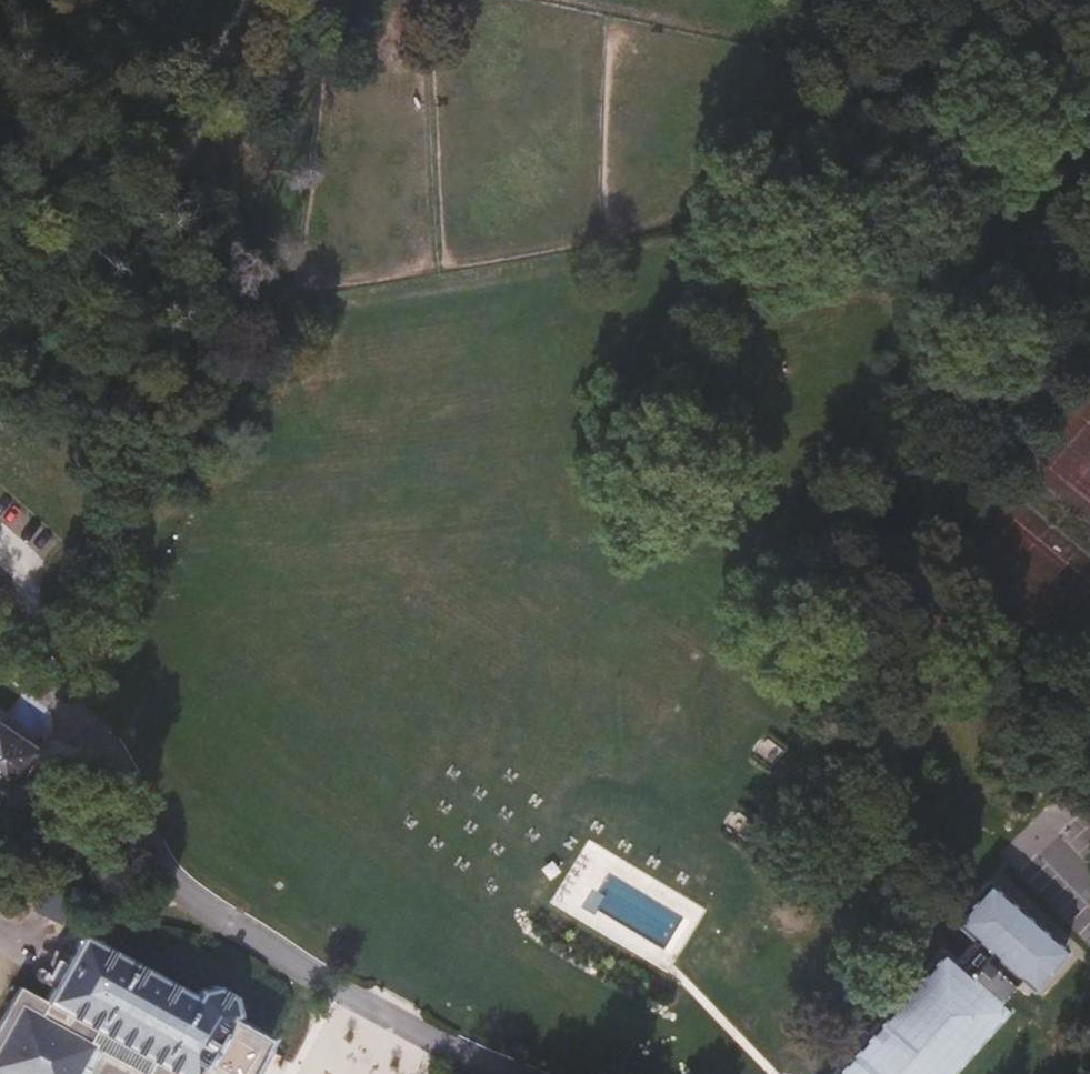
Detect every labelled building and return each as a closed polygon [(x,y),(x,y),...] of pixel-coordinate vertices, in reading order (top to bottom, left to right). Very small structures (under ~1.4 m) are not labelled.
[(12,798),(48,747),(0,714),(0,790),(12,798)] [(1039,990),(1072,951),(993,882),(959,920),(982,941),(961,964),(948,952),(838,1073),(954,1073),(1013,1008),(1003,1001),(1025,977),(1039,990)] [(40,1005),(24,996),(11,1019),(42,1038),(50,1026),(85,1044),(80,1053),(111,1067),(114,1061),(140,1073),(162,1073),(168,1063),(189,1073),(206,1073),(207,1073),(210,1073),(252,1073),(254,1070),(268,1044),(237,1027),(240,1020),(234,1017),(236,1013),(236,1006),(201,989),(193,991),(190,996),(76,936),(40,1005)] [(114,1061),(111,1067),(80,1053),(85,1044),(50,1026),(42,1038),(11,1019),(24,996),(15,992),(0,1020),(0,1073),(140,1073),(114,1061)] [(268,1044),(271,1037),(240,1020),(237,1027),(268,1044)] [(168,1063),(162,1073),(189,1073),(168,1063)]
